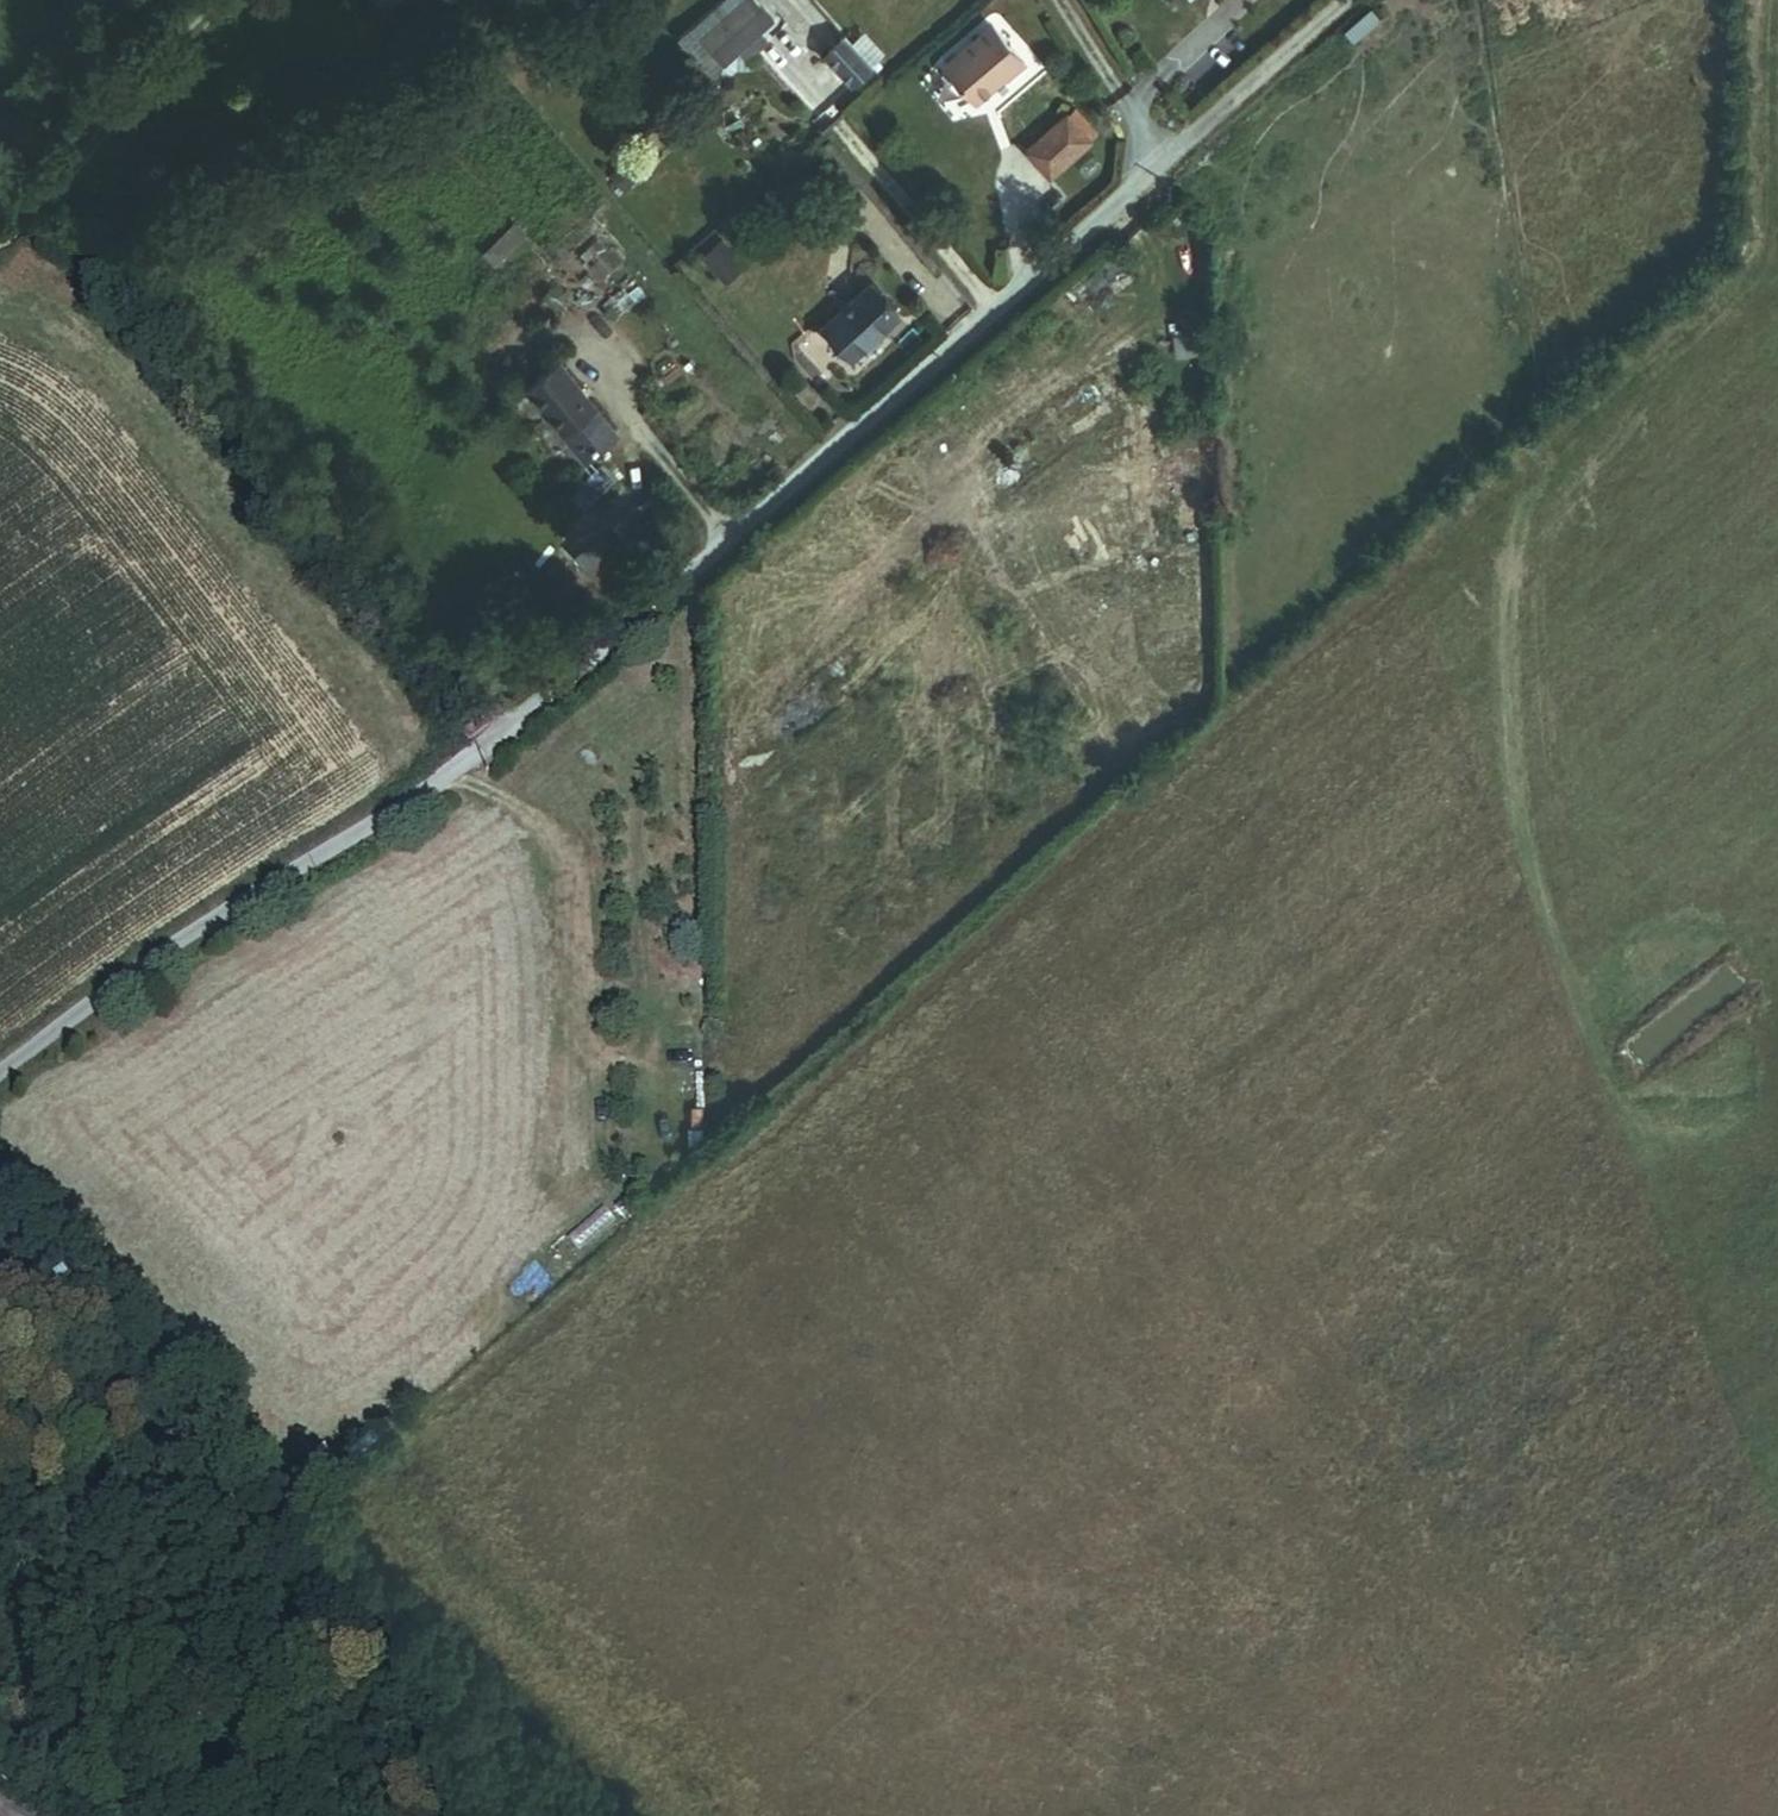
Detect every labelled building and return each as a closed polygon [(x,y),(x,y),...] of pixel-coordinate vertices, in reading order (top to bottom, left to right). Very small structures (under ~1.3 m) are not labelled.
[(432,10),(445,0),(423,0),(432,10)] [(693,31),(719,61),(733,50),(739,56),(761,37),(755,29),(769,17),(755,0),(730,0),(693,31)] [(986,15),(941,56),(974,92),(1019,51),(986,15)] [(877,69),(842,34),(822,50),(859,87),(877,69)] [(1065,112),(1026,150),(1050,175),(1089,138),(1065,112)] [(94,266),(84,275),(97,290),(107,282),(94,266)] [(879,294),(837,332),(854,351),(896,313),(879,294)] [(593,469),(621,446),(566,381),(538,404),(593,469)]
